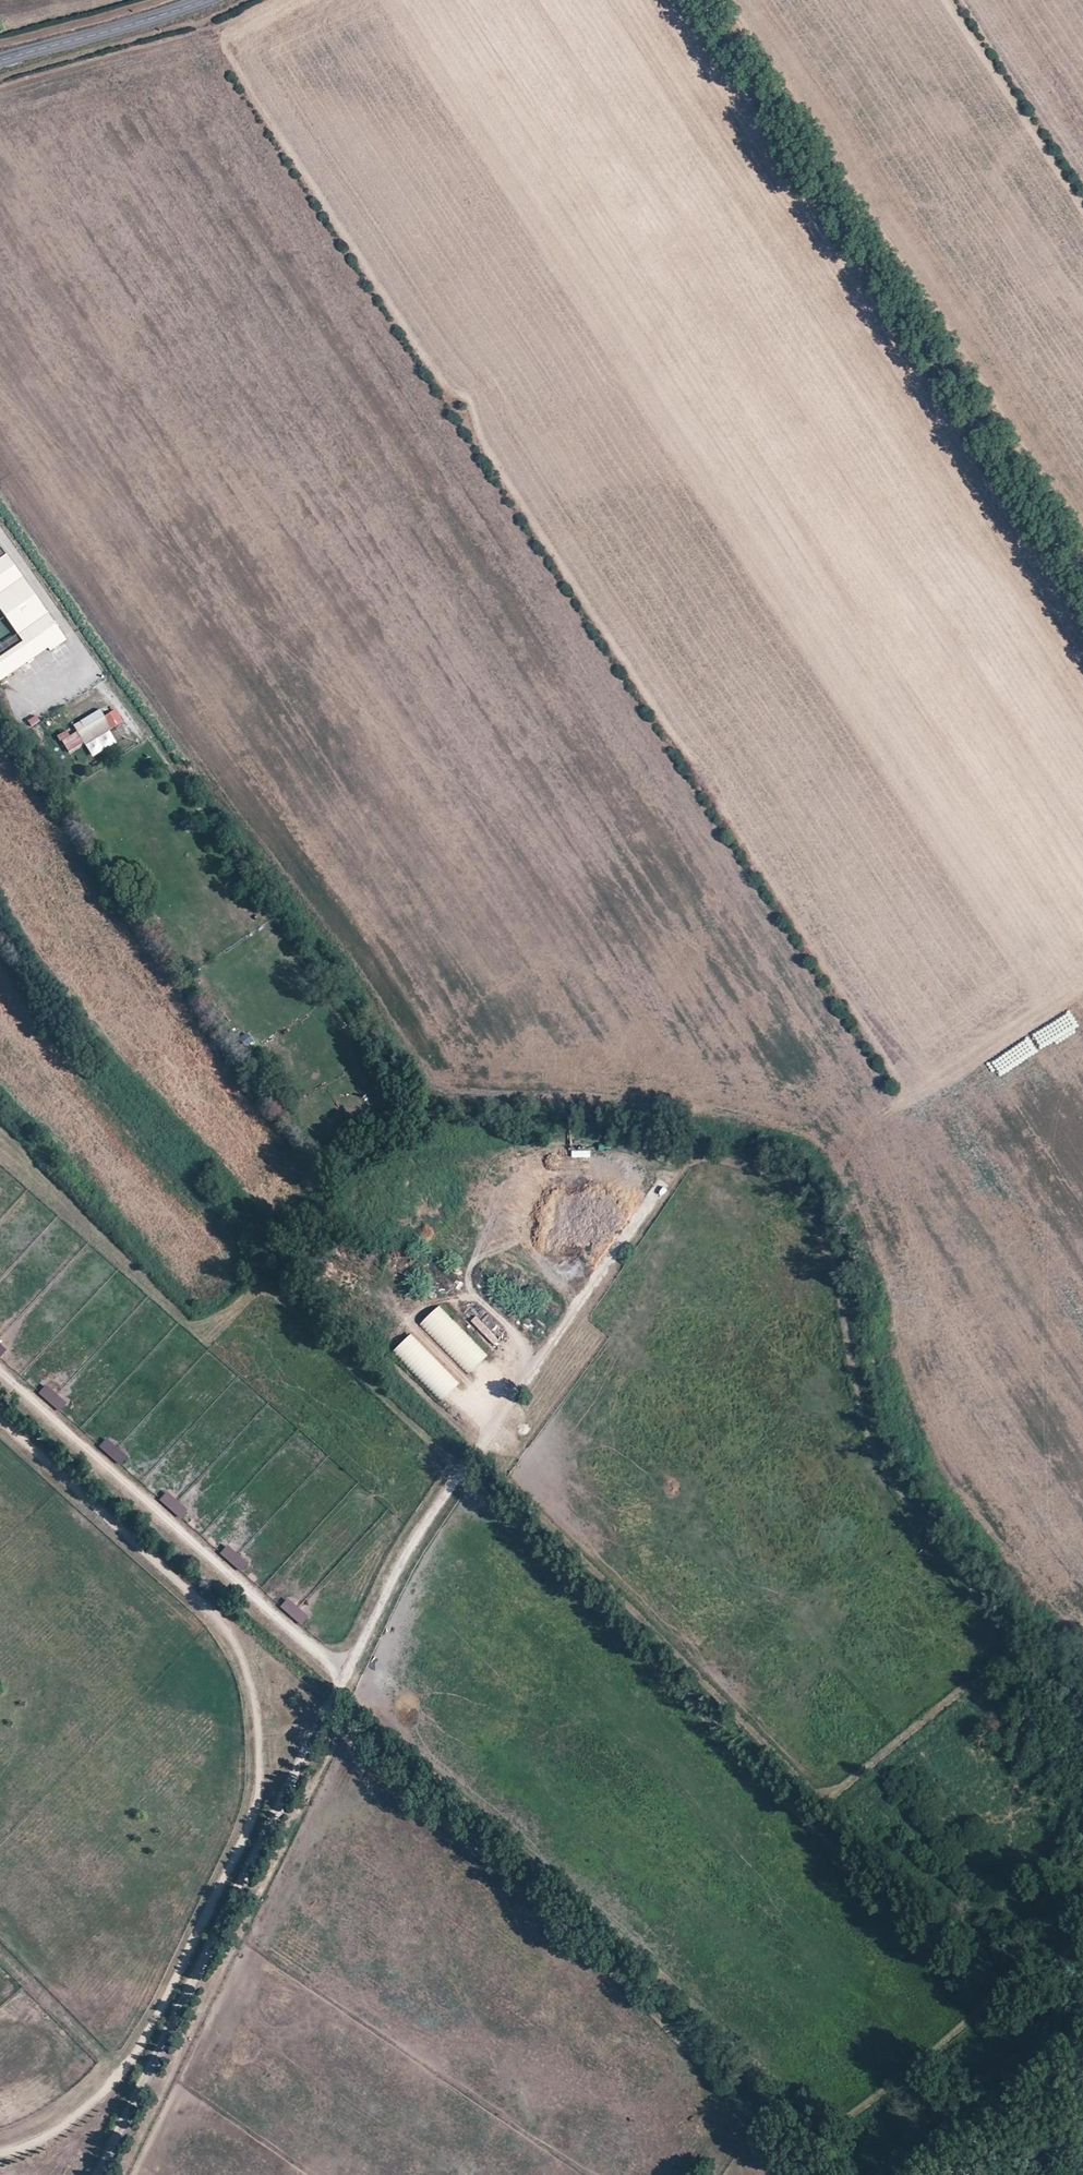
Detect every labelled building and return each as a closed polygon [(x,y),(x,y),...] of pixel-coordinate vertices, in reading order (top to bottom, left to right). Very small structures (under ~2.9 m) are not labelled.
[(0,559),(0,611),(33,659),(50,647),(43,637),(56,628),(6,555),(0,559)] [(50,647),(63,638),(56,628),(43,637),(50,647)] [(100,711),(74,729),(86,746),(111,728),(100,711)] [(243,1043),(251,1043),(252,1035),(243,1035),(243,1043)] [(420,1323),(469,1374),(488,1355),(440,1304),(420,1323)] [(411,1333),(392,1351),(440,1402),(460,1383),(411,1333)] [(0,1344),(0,1359),(1,1360),(8,1351),(0,1344)] [(68,1404),(46,1385),(38,1394),(60,1413),(68,1404)] [(128,1457),(106,1438),(99,1447),(121,1465),(128,1457)] [(187,1509),(167,1492),(160,1500),(180,1517),(187,1509)] [(249,1563),(228,1545),(220,1554),(241,1572),(249,1563)] [(309,1616),(288,1598),(280,1607),(301,1625),(309,1616)]
